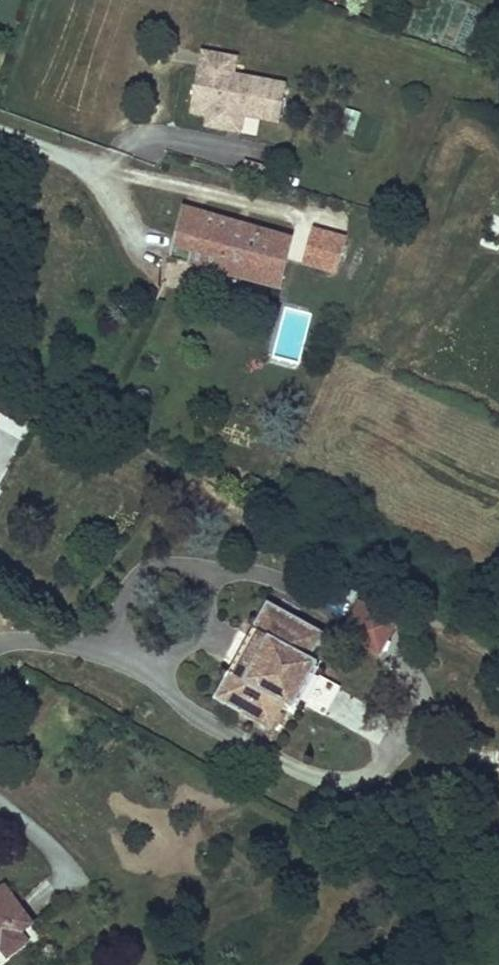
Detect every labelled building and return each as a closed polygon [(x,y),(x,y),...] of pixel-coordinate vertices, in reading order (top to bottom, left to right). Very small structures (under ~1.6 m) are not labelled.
[(234,75),(236,58),(201,52),(198,68),(234,75)] [(279,122),(286,85),(234,75),(198,68),(190,113),(208,116),(207,120),(212,127),(223,130),(230,124),(232,114),(242,116),(279,122)] [(355,131),(361,114),(346,109),(341,127),(355,131)] [(239,133),(242,116),(232,114),(230,124),(223,130),(239,133)] [(279,289),(288,252),(290,240),(183,208),(169,258),(279,289)] [(497,209),(484,237),(489,239),(498,244),(498,210),(497,209)] [(314,231),(304,265),(338,275),(348,241),(314,231)] [(498,247),(498,245),(489,239),(485,248),(496,254),(498,247)] [(241,320),(243,313),(236,311),(234,318),(241,320)] [(0,425),(0,467),(6,470),(28,428),(5,416),(0,425)] [(400,622),(361,600),(341,636),(381,658),(400,622)] [(292,709),(317,665),(309,660),(323,635),(267,604),(252,630),(268,639),(245,681),(230,672),(214,699),(271,730),(285,705),(292,709)] [(245,681),(268,639),(252,630),(230,672),(245,681)] [(19,933),(15,927),(26,918),(4,888),(0,891),(0,947),(7,957),(26,943),(19,933)] [(19,933),(31,925),(26,918),(15,927),(19,933)]
